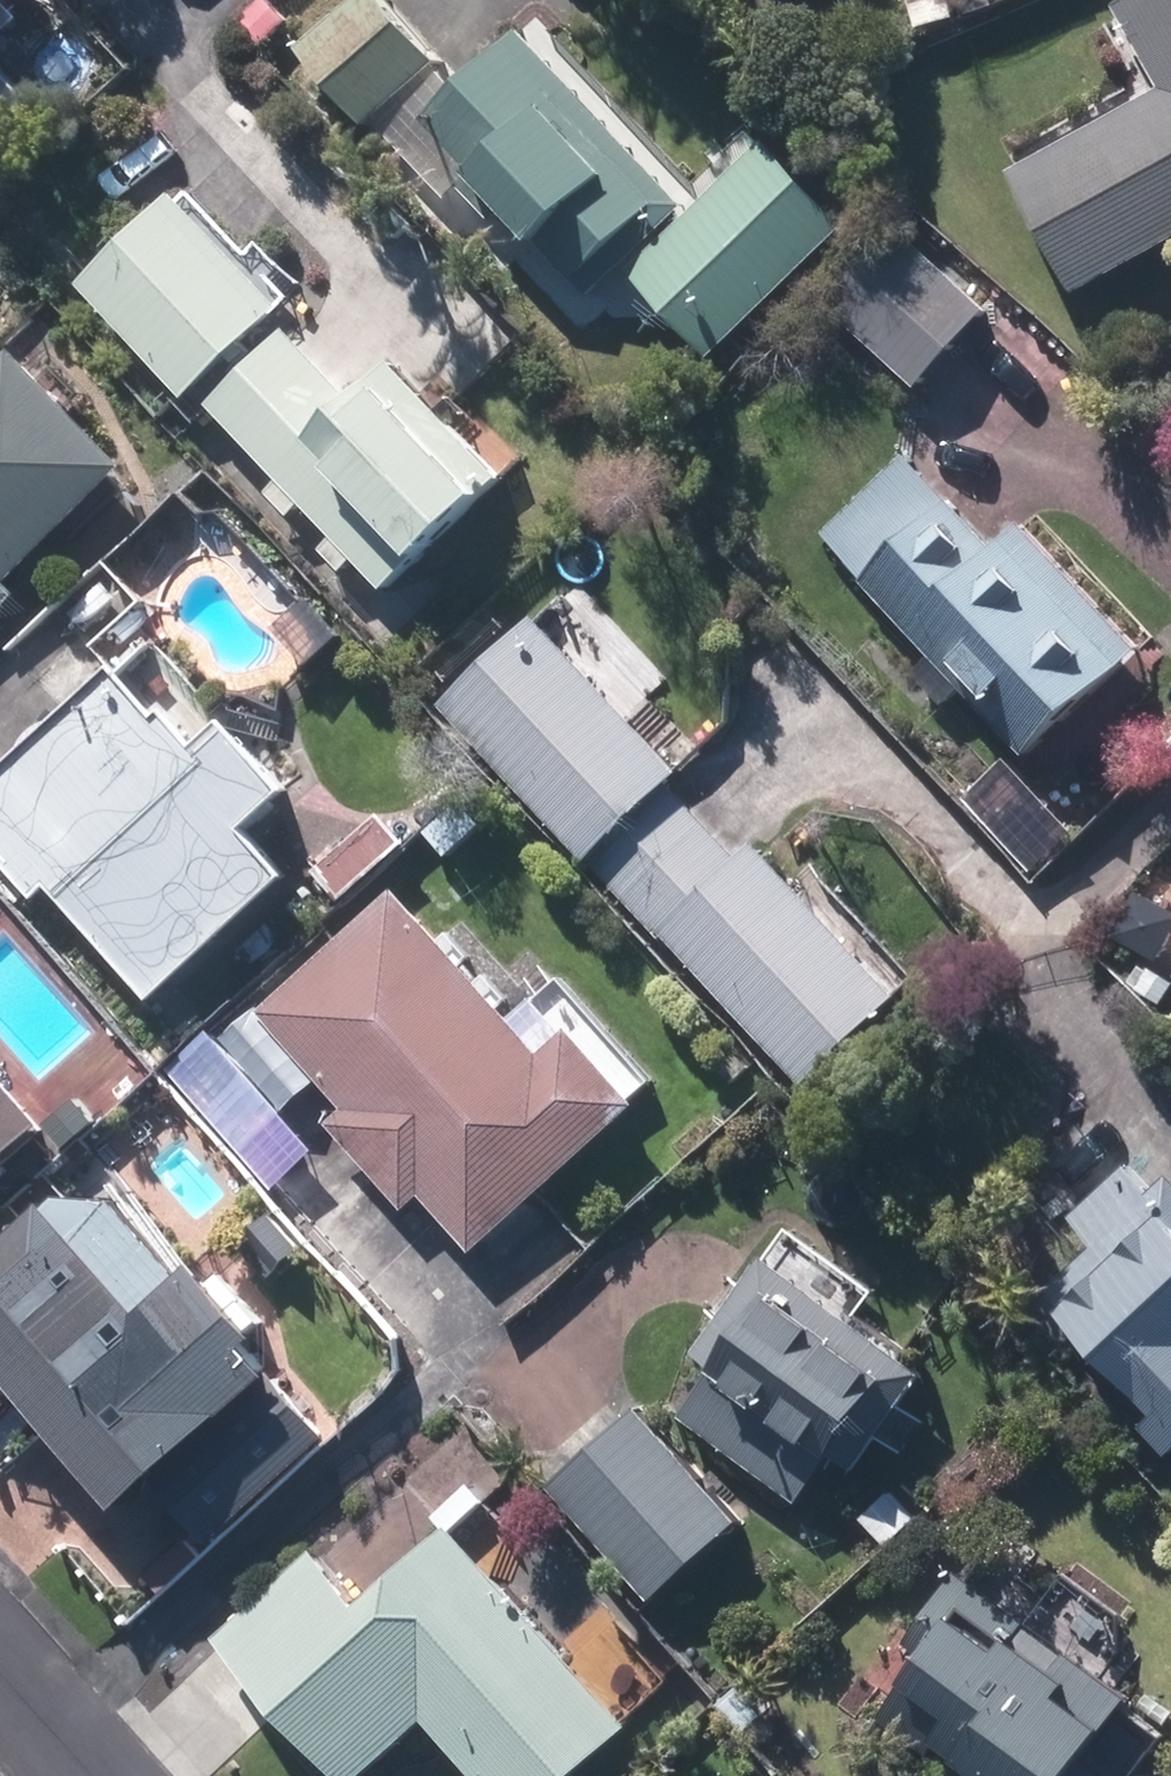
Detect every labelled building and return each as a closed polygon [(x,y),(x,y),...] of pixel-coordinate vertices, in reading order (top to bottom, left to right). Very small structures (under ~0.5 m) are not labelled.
[(29,0),(0,0),(0,27),(29,0)] [(242,28),(263,49),(291,22),(272,0),(242,28)] [(454,67),(389,0),(372,0),(314,56),(382,129),(454,67)] [(921,11),(954,6),(953,0),(919,0),(921,11)] [(972,21),(1002,7),(999,0),(962,0),(972,21)] [(1126,11),(1170,91),(1170,0),(1146,0),(1126,11)] [(470,93),(420,142),(499,224),(515,211),(603,302),(698,212),(531,36),(470,93)] [(1079,277),(1145,239),(1156,260),(1170,252),(1170,93),(1023,177),(1079,277)] [(639,274),(718,362),(860,236),(781,146),(639,274)] [(93,293),(196,405),(296,311),(193,200),(93,293)] [(829,306),(924,392),(997,314),(902,228),(829,306)] [(366,561),(397,593),(515,480),(405,364),(364,402),(299,332),(220,408),(288,480),(269,499),(297,526),(316,509),(341,536),(322,553),(347,580),(366,561)] [(32,601),(20,587),(143,474),(34,354),(0,385),(0,630),(32,601)] [(827,537),(1037,759),(1151,652),(1031,526),(1004,550),(915,455),(827,537)] [(635,904),(717,826),(682,788),(694,776),(551,624),(455,716),(635,904)] [(164,1007),(307,884),(265,834),(307,800),(244,726),(214,751),(185,717),(193,704),(191,688),(178,679),(163,683),(154,695),(154,698),(133,673),(0,787),(0,850),(46,903),(63,889),(164,1007)] [(751,862),(717,826),(635,904),(818,1096),(917,1000),(768,845),(751,862)] [(433,1199),(486,1258),(653,1111),(583,1034),(576,1039),(546,1005),(524,1022),(410,895),(270,1018),(357,1113),(339,1128),(416,1214),(433,1199)] [(173,1071),(250,1157),(293,1119),(216,1033),(173,1071)] [(60,1131),(0,1064),(0,1183),(60,1131)] [(56,1124),(80,1149),(106,1124),(82,1099),(56,1124)] [(1166,1199),(1137,1166),(1078,1220),(1107,1252),(1059,1296),(1170,1417),(1170,1194),(1166,1199)] [(223,1548),(341,1442),(294,1390),(300,1383),(277,1358),(289,1348),(218,1269),(205,1281),(140,1210),(135,1213),(100,1175),(0,1266),(0,1356),(143,1513),(169,1489),(223,1548)] [(247,1250),(277,1286),(313,1255),(283,1219),(247,1250)] [(692,1420),(811,1507),(847,1458),(868,1472),(936,1380),(776,1261),(705,1358),(726,1375),(692,1420)] [(561,1490),(664,1606),(752,1527),(649,1412),(561,1490)] [(481,1775),(594,1775),(644,1731),(464,1533),(495,1505),(476,1487),(440,1520),(457,1538),(375,1610),(324,1555),(226,1643),(346,1775),(378,1775),(434,1724),(481,1775)] [(870,1520),(896,1549),(922,1523),(897,1496),(870,1520)] [(162,1579),(177,1595),(212,1560),(196,1544),(162,1579)] [(1107,1773),(1133,1736),(1126,1731),(1143,1704),(1105,1677),(1095,1690),(1032,1644),(1045,1627),(971,1575),(919,1646),(941,1664),(898,1725),(942,1759),(950,1749),(988,1775),(1112,1775),(1107,1773)]
